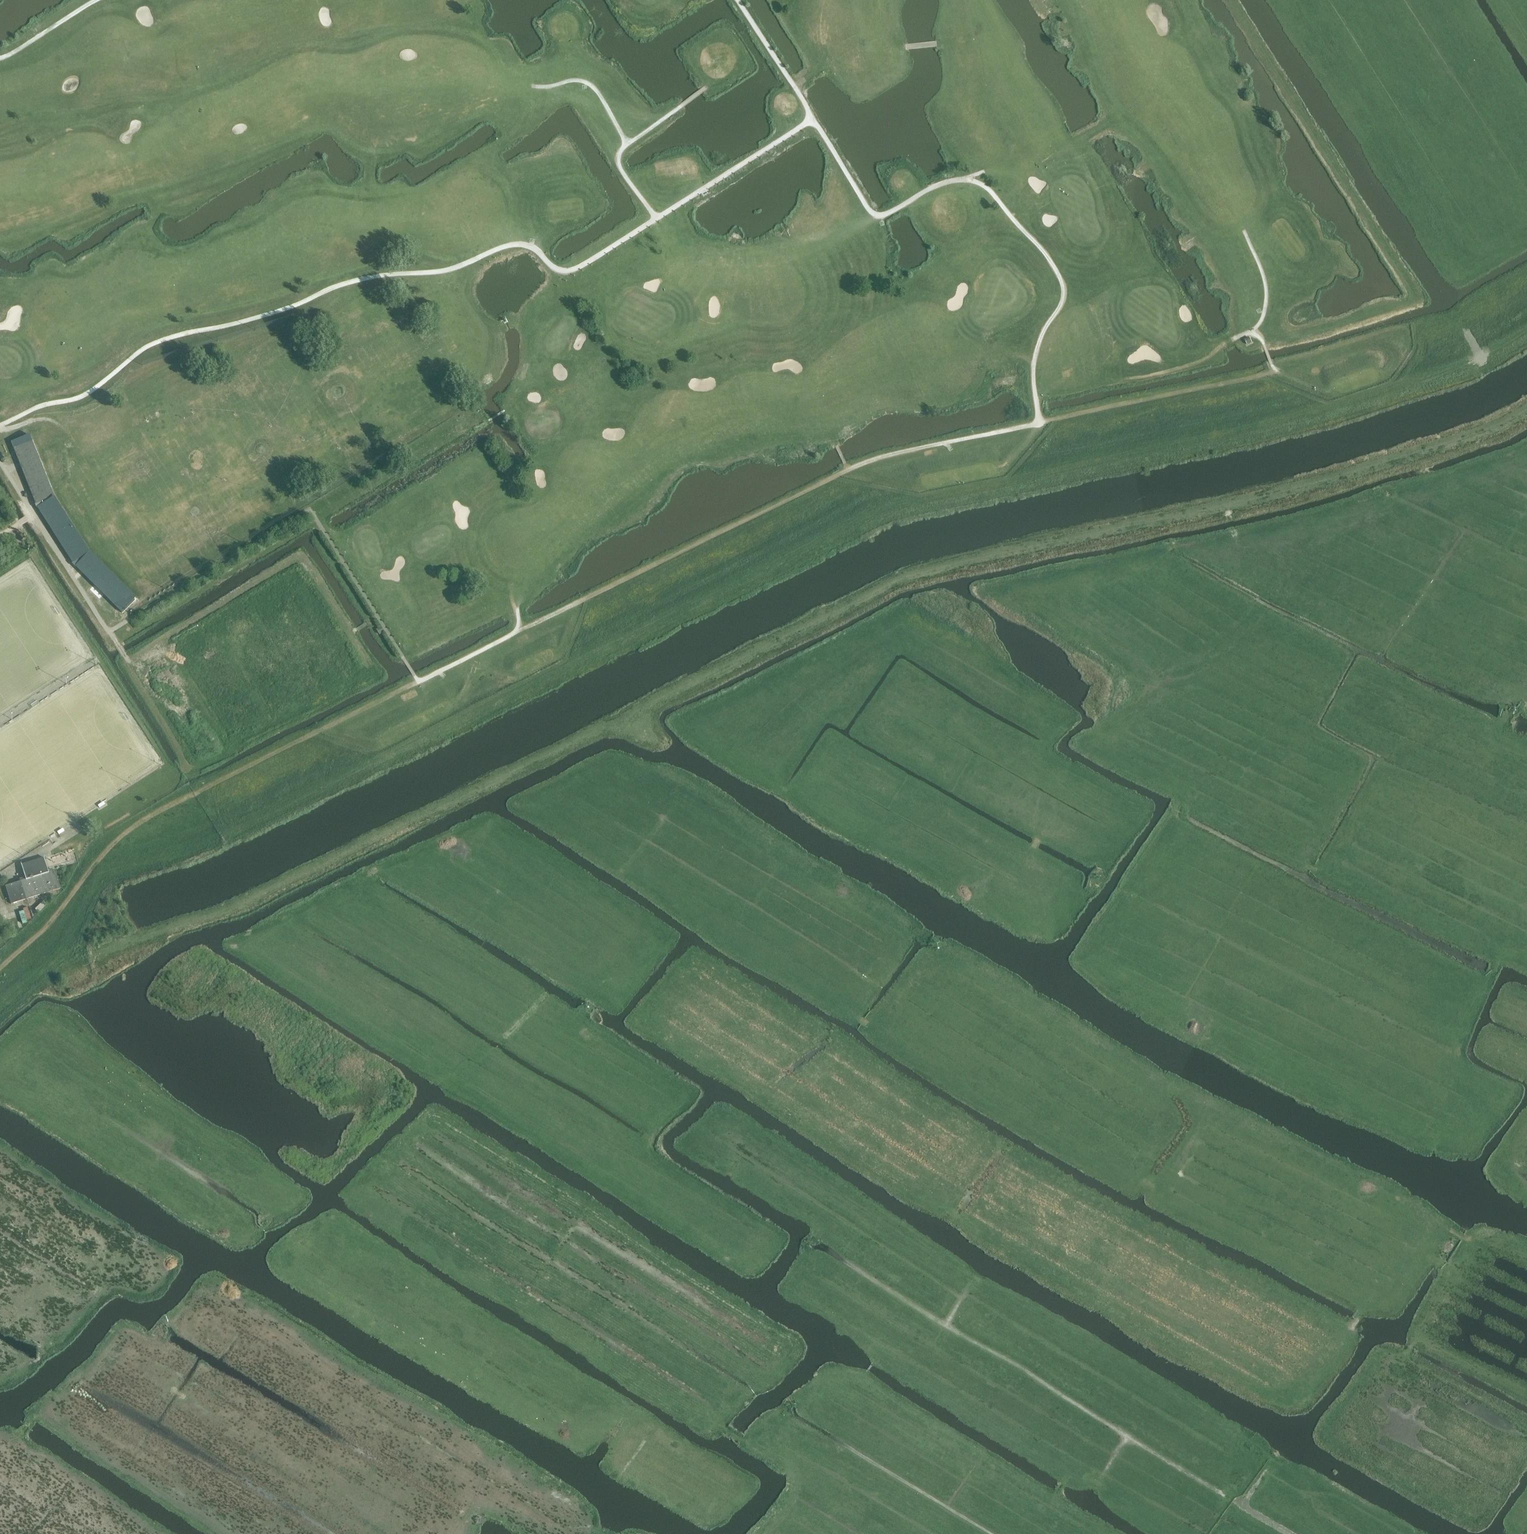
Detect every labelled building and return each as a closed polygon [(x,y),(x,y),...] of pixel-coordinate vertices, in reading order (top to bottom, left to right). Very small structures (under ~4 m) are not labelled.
[(41,505),(80,566),(90,560),(51,498),(50,499),(41,505)] [(21,881),(6,886),(11,904),(61,888),(58,878),(53,871),(52,869),(49,871),(45,858),(45,857),(44,858),(44,859),(23,866),(22,864),(22,865),(26,878),(20,880),(21,881)]
